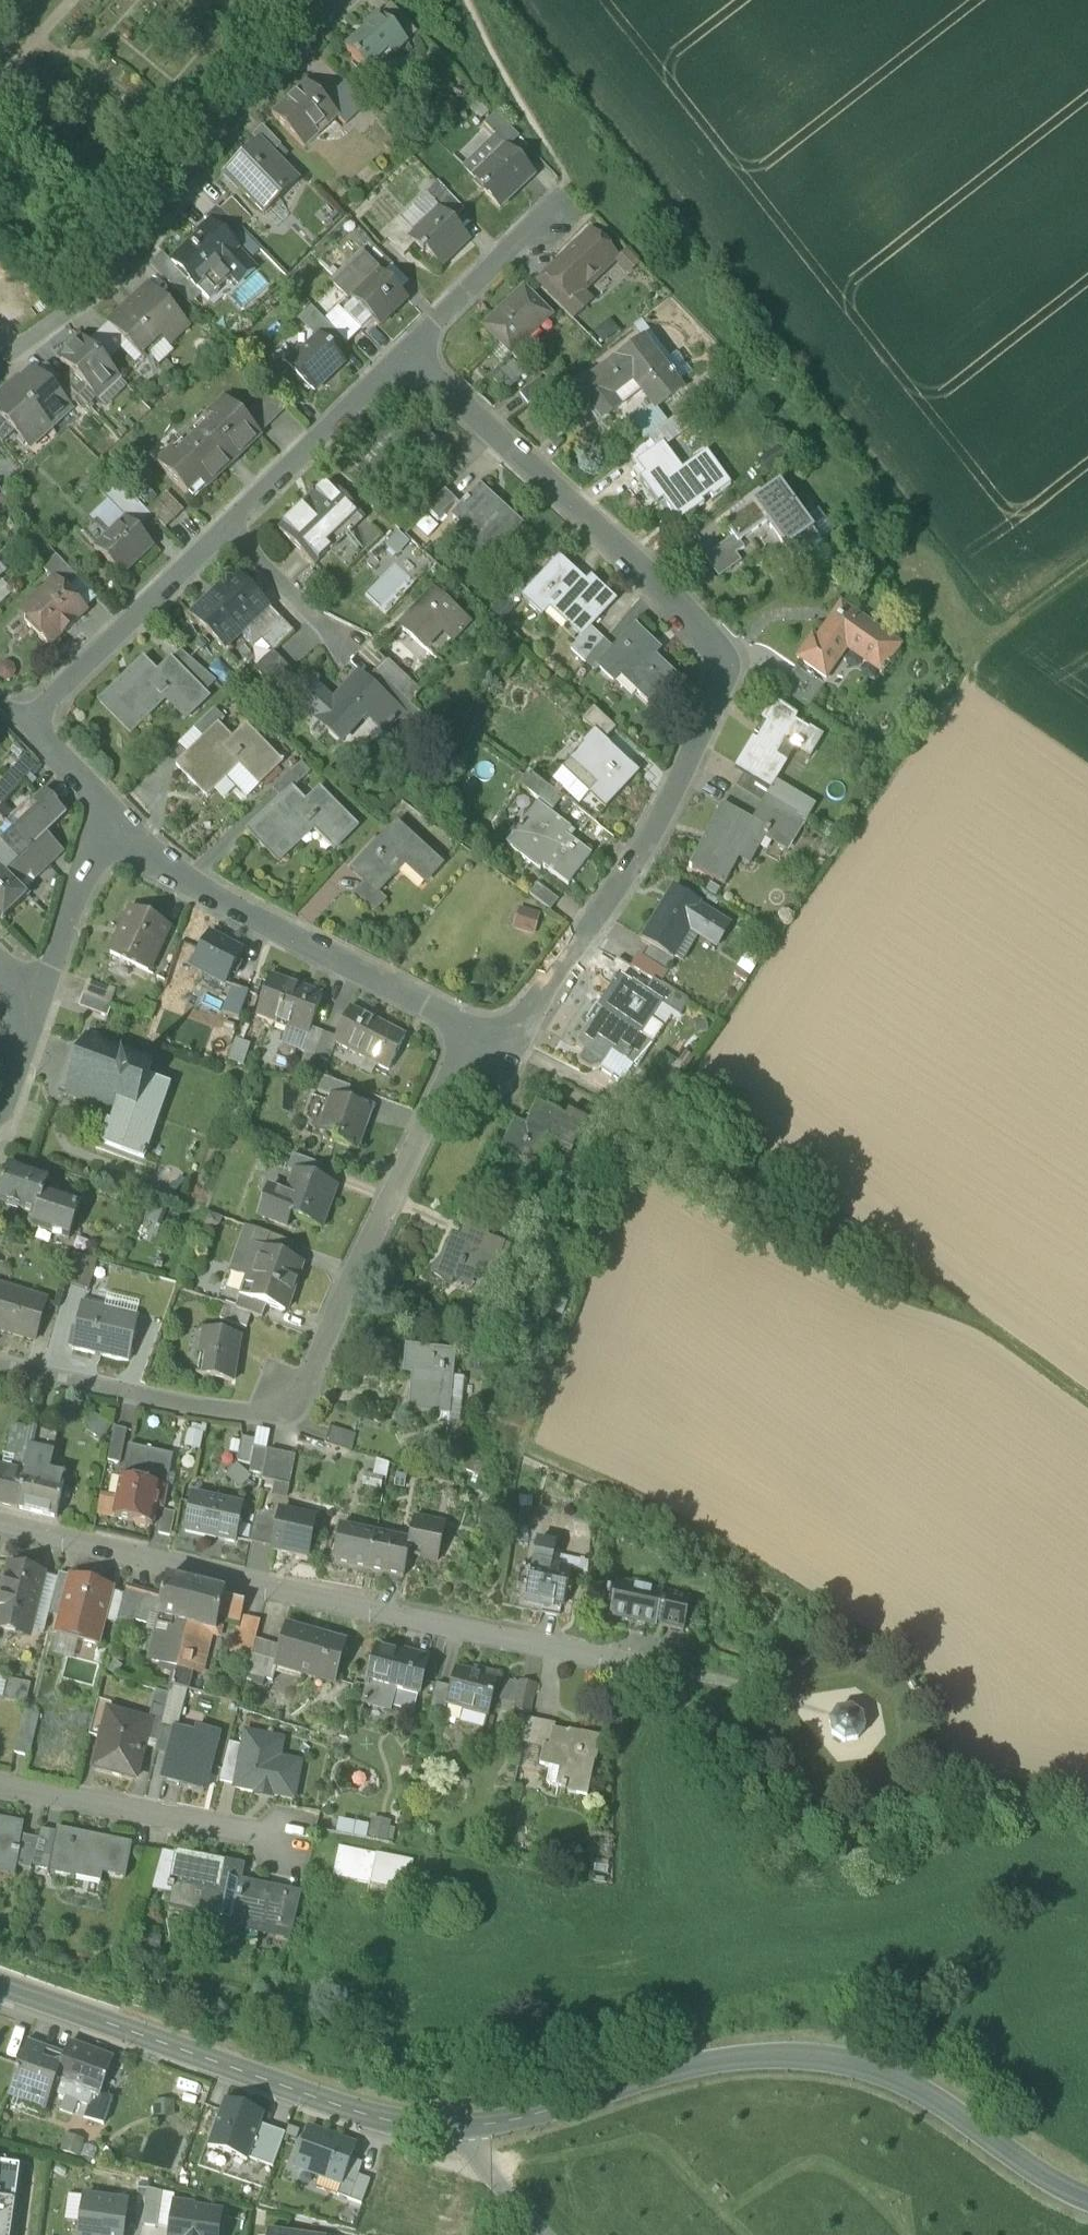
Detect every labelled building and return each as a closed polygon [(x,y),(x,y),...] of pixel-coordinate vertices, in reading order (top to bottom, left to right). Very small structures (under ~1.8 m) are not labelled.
[(382,21),(400,40),(411,30),(393,11),(382,21)] [(345,55),(366,77),(387,57),(392,62),(407,47),(400,40),(382,21),(379,18),(364,32),(366,35),(345,55)] [(334,119),(345,131),(366,111),(345,89),(325,108),(335,118),(334,119)] [(274,123),(304,155),(320,141),(315,137),(334,119),(335,118),(325,108),(308,90),(274,123)] [(480,105),(471,114),(482,126),(492,116),(480,105)] [(507,151),(508,153),(519,142),(496,119),(485,129),(496,140),(507,151)] [(259,147),(271,160),(280,151),(263,133),(253,143),(258,148),(259,147)] [(465,172),(475,182),(507,151),(496,140),(465,172)] [(263,219),(265,220),(279,207),(298,188),(271,160),(259,147),(258,148),(225,179),(226,180),(240,194),(240,195),(241,196),(241,195),(264,219),(263,219)] [(508,153),(507,151),(475,182),(486,194),(484,195),(500,212),(521,191),(516,186),(529,174),(508,153)] [(516,186),(521,191),(534,179),(529,174),(516,186)] [(425,198),(434,207),(446,195),(437,186),(425,198)] [(441,213),(451,223),(463,212),(446,195),(434,207),(440,214),(441,213)] [(434,207),(425,198),(400,223),(401,224),(406,219),(419,233),(428,225),(428,226),(440,214),(434,207)] [(232,203),(219,214),(238,234),(251,222),(232,203)] [(279,207),(265,220),(277,233),(288,223),(285,220),(288,216),(279,207)] [(231,241),(238,234),(219,214),(216,211),(205,223),(211,229),(212,228),(227,244),(231,241)] [(428,225),(419,233),(414,238),(408,244),(415,250),(424,259),(426,257),(438,269),(453,254),(455,256),(470,242),(451,223),(441,213),(440,214),(428,226),(428,225)] [(406,219),(401,224),(414,238),(419,233),(406,219)] [(408,244),(414,238),(401,224),(400,223),(384,239),(404,260),(415,250),(408,244)] [(172,266),(198,293),(220,271),(231,282),(237,289),(254,272),(227,244),(212,228),(211,229),(172,266)] [(238,234),(231,241),(252,263),(260,256),(238,234)] [(564,295),(574,305),(578,301),(584,294),(617,262),(589,234),(546,277),(564,295)] [(152,269),(186,304),(198,293),(172,266),(164,257),(152,269)] [(353,303),(381,275),(364,257),(334,287),(351,305),(353,303)] [(220,271),(198,293),(208,303),(231,282),(220,271)] [(372,323),(379,330),(396,314),(395,313),(407,301),(381,275),(353,303),(372,323)] [(537,286),(555,304),(564,295),(546,277),(537,286)] [(127,347),(144,364),(146,363),(141,358),(160,340),(167,347),(188,327),(150,288),(149,289),(150,291),(125,316),(123,314),(110,327),(109,328),(127,347)] [(485,330),(512,358),(551,319),(524,291),(485,330)] [(594,303),(584,294),(578,301),(587,310),(594,303)] [(555,304),(574,323),(587,310),(578,301),(574,305),(564,295),(555,304)] [(351,305),(342,313),(362,333),(372,323),(353,303),(351,305)] [(333,352),(344,342),(324,322),(311,308),(297,322),(317,342),(320,339),(333,352)] [(338,308),(324,322),(344,342),(348,346),(362,333),(342,313),(338,308)] [(91,345),(110,364),(127,347),(109,328),(110,327),(109,326),(91,345)] [(290,369),(315,394),(344,366),(332,354),(333,352),(320,339),(317,342),(290,369)] [(631,380),(657,412),(683,392),(644,342),(595,380),(609,398),(631,380)] [(89,393),(97,401),(117,381),(81,344),(60,364),(66,370),(89,393)] [(66,370),(57,379),(79,402),(89,393),(66,370)] [(33,373),(13,393),(49,431),(69,411),(47,388),(33,373)] [(69,411),(79,402),(57,379),(47,388),(69,411)] [(587,412),(599,427),(619,411),(609,398),(595,380),(580,392),(592,408),(587,412)] [(520,396),(528,406),(548,391),(540,381),(520,396)] [(541,399),(558,423),(575,410),(557,387),(541,399)] [(243,419),(260,436),(287,409),(271,392),(243,419)] [(49,431),(13,393),(0,405),(0,420),(1,420),(15,436),(29,450),(49,431)] [(157,468),(187,499),(200,486),(206,491),(261,437),(260,436),(243,419),(225,401),(209,417),(214,422),(177,459),(172,453),(157,468)] [(3,448),(15,436),(1,420),(0,421),(0,444),(3,448)] [(392,454),(426,485),(438,471),(441,473),(453,459),(416,426),(409,434),(395,421),(353,468),(367,480),(368,482),(392,454)] [(628,457),(636,468),(657,452),(650,441),(628,457)] [(662,448),(657,452),(666,464),(645,480),(640,484),(658,508),(659,507),(664,514),(668,511),(677,524),(702,505),(710,499),(712,502),(731,488),(707,456),(682,474),(678,469),(662,448)] [(703,451),(678,469),(682,474),(707,456),(703,451)] [(636,468),(645,480),(666,464),(657,452),(636,468)] [(126,522),(134,529),(148,516),(113,479),(98,494),(126,522)] [(279,533),(314,569),(364,521),(328,485),(279,533)] [(724,527),(733,540),(738,547),(740,546),(767,525),(770,530),(769,530),(793,563),(821,543),(779,486),(724,527)] [(470,554),(485,568),(522,527),(508,515),(506,517),(478,492),(452,519),(479,544),(470,554)] [(427,513),(438,523),(456,504),(445,494),(427,513)] [(147,514),(165,532),(184,514),(166,495),(147,514)] [(702,505),(677,524),(679,526),(704,508),(702,505)] [(134,529),(139,535),(153,522),(148,516),(134,529)] [(126,522),(108,540),(96,552),(94,553),(121,580),(153,549),(139,535),(134,529),(126,522)] [(83,539),(96,552),(108,540),(96,527),(83,539)] [(744,552),(740,546),(738,547),(733,540),(726,546),(735,558),(736,558),(744,552)] [(735,558),(726,546),(704,562),(718,582),(741,565),(736,558),(735,558)] [(55,583),(66,594),(78,582),(56,559),(42,572),(54,584),(55,583)] [(567,629),(581,642),(590,632),(616,604),(591,581),(582,591),(569,578),(573,574),(559,561),(522,602),(542,620),(552,610),(553,610),(558,606),(574,621),(567,629)] [(192,618),(225,651),(268,608),(236,575),(192,618)] [(98,603),(78,582),(66,594),(86,615),(98,603)] [(38,635),(51,648),(62,638),(75,626),(75,625),(86,615),(66,594),(55,583),(54,584),(31,606),(36,612),(25,622),(25,628),(31,635),(38,635)] [(401,627),(425,649),(441,631),(452,641),(468,624),(433,593),(401,627)] [(36,612),(31,606),(20,617),(25,622),(36,612)] [(799,665),(825,683),(851,645),(886,669),(900,649),(842,609),(817,645),(811,641),(796,663),(799,665)] [(260,640),(273,653),(293,633),(280,620),(260,640)] [(637,696),(654,712),(680,684),(648,653),(654,647),(635,630),(614,654),(598,671),(599,672),(613,685),(618,679),(625,671),(644,689),(637,696)] [(571,653),(585,667),(603,644),(590,632),(581,642),(571,653)] [(614,654),(603,644),(585,667),(595,676),(599,672),(598,671),(614,654)] [(171,662),(204,695),(215,683),(180,653),(171,662)] [(291,671),(273,653),(254,671),(272,690),(291,671)] [(385,661),(376,671),(397,690),(406,680),(385,661)] [(100,705),(131,737),(150,718),(143,712),(158,697),(160,699),(165,694),(190,718),(208,699),(204,695),(171,662),(157,676),(144,662),(100,705)] [(778,692),(804,712),(825,683),(799,665),(778,692)] [(388,700),(397,690),(376,671),(367,681),(388,700)] [(625,671),(618,679),(637,696),(644,689),(625,671)] [(359,674),(352,682),(359,688),(366,680),(359,674)] [(293,696),(318,719),(333,703),(307,679),(293,696)] [(352,682),(333,703),(318,719),(317,720),(341,742),(364,717),(369,711),(389,729),(396,722),(395,722),(403,713),(402,713),(388,700),(367,681),(366,680),(359,688),(352,682)] [(406,680),(397,690),(411,703),(419,694),(420,693),(406,680)] [(388,700),(402,713),(411,703),(397,690),(388,700)] [(143,712),(150,718),(165,703),(185,723),(190,718),(165,694),(160,699),(158,697),(143,712)] [(421,713),(411,703),(402,713),(403,713),(413,722),(421,713)] [(751,782),(771,794),(771,793),(786,768),(777,762),(785,747),(794,752),(793,753),(797,756),(797,755),(810,763),(823,740),(809,733),(808,734),(794,726),(797,721),(775,706),(762,724),(767,728),(756,748),(740,776),(744,778),(751,782)] [(369,711),(364,717),(384,735),(389,729),(369,711)] [(197,728),(206,737),(218,726),(219,727),(224,722),(214,712),(197,728)] [(598,737),(608,747),(619,736),(597,715),(585,727),(597,738),(598,737)] [(176,768),(207,800),(231,776),(224,769),(233,760),(235,762),(239,757),(264,782),(283,764),(246,726),(232,740),(219,727),(218,726),(206,737),(188,756),(176,768)] [(206,737),(197,728),(179,747),(188,756),(206,737)] [(586,752),(571,767),(597,791),(590,799),(606,814),(642,778),(608,747),(598,737),(597,738),(584,750),(586,752)] [(736,774),(740,776),(756,748),(752,745),(736,774)] [(1,808),(36,770),(24,759),(8,777),(9,778),(0,787),(0,807),(1,808)] [(292,771),(302,781),(311,772),(302,762),(292,771)] [(586,803),(590,799),(597,791),(571,767),(559,778),(586,803)] [(274,789),(282,799),(293,788),(294,789),(302,781),(292,771),(274,789)] [(519,790),(553,815),(562,802),(529,777),(519,790)] [(744,778),(737,791),(744,795),(751,782),(744,778)] [(744,795),(766,808),(775,795),(771,793),(771,794),(751,782),(744,795)] [(249,831),(279,862),(299,843),(292,836),(307,821),(309,824),(313,820),(338,845),(357,826),(320,789),(306,802),(294,789),(293,788),(282,799),(249,831)] [(778,789),(775,795),(766,808),(780,816),(792,797),(778,789)] [(784,819),(780,816),(766,808),(744,795),(737,791),(725,811),(760,829),(762,826),(773,832),(784,819)] [(45,794),(32,807),(37,812),(15,834),(33,851),(47,837),(66,817),(57,808),(58,807),(45,794)] [(780,816),(784,819),(800,828),(813,810),(792,797),(780,816)] [(10,830),(15,834),(37,812),(32,807),(28,803),(5,825),(6,826),(10,830)] [(543,870),(568,890),(591,859),(566,840),(571,833),(537,808),(512,841),(544,866),(538,873),(540,874),(543,870)] [(722,810),(704,844),(707,845),(725,811),(722,810)] [(690,871),(724,890),(739,862),(735,860),(742,846),(758,854),(765,840),(767,840),(770,835),(760,829),(725,811),(707,845),(704,844),(690,871)] [(788,854),(800,828),(784,819),(773,832),(762,826),(760,829),(770,835),(767,840),(765,840),(788,854)] [(292,836),(299,843),(314,829),(333,849),(338,845),(313,820),(309,824),(307,821),(292,836)] [(6,853),(2,848),(6,844),(15,834),(10,830),(6,826),(0,832),(0,859),(6,853)] [(364,883),(377,894),(405,863),(425,882),(440,866),(409,837),(408,838),(396,826),(375,849),(374,848),(352,872),(364,883)] [(2,848),(6,853),(19,865),(33,851),(15,834),(6,844),(2,848)] [(33,851),(49,868),(63,853),(47,837),(33,851)] [(506,848),(538,873),(544,866),(512,841),(506,848)] [(33,851),(19,865),(30,877),(35,882),(49,868),(33,851)] [(19,865),(6,853),(0,859),(0,870),(7,877),(19,865)] [(19,889),(30,877),(19,865),(7,877),(19,889)] [(7,877),(0,884),(0,921),(2,924),(28,898),(19,889),(7,877)] [(356,892),(377,911),(386,902),(377,894),(364,883),(356,892)] [(529,897),(550,913),(558,903),(537,887),(529,897)] [(673,893),(653,926),(657,929),(677,895),(673,893)] [(652,949),(668,959),(684,932),(690,935),(716,951),(729,929),(698,911),(699,909),(677,895),(657,929),(653,926),(643,943),(652,949)] [(511,928),(535,933),(539,911),(515,907),(511,928)] [(112,957),(148,974),(169,928),(132,911),(123,929),(124,930),(112,957)] [(668,959),(673,962),(690,935),(684,932),(668,959)] [(192,968),(226,985),(242,953),(208,936),(192,968)] [(644,961),(666,974),(673,962),(668,959),(652,949),(644,961)] [(662,1005),(680,1018),(689,1005),(622,964),(614,976),(621,981),(638,992),(639,990),(662,1005)] [(307,1035),(308,1036),(310,1029),(322,996),(270,977),(256,1017),(307,1035)] [(83,996),(110,1005),(115,991),(88,981),(83,996)] [(598,1011),(601,1013),(638,1037),(649,1021),(651,1022),(662,1005),(639,990),(638,992),(621,981),(616,988),(613,986),(598,1011)] [(223,1013),(239,1019),(248,993),(232,987),(223,1013)] [(78,1008),(107,1018),(111,1006),(110,1005),(83,996),(78,1008)] [(336,1045),(388,1071),(405,1037),(350,1010),(336,1038),(333,1044),(336,1045)] [(627,1064),(632,1056),(631,1055),(642,1040),(638,1037),(601,1013),(594,1024),(592,1023),(576,1048),(585,1053),(590,1056),(603,1065),(603,1066),(611,1054),(623,1062),(627,1064)] [(664,1031),(651,1022),(649,1021),(638,1037),(642,1040),(653,1047),(654,1048),(664,1031)] [(301,1052),(314,1057),(323,1034),(310,1029),(308,1036),(307,1035),(301,1052)] [(336,1038),(323,1034),(314,1057),(328,1062),(336,1045),(333,1044),(336,1038)] [(103,1147),(143,1161),(169,1085),(146,1077),(153,1059),(85,1036),(84,1038),(89,1040),(76,1066),(70,1094),(66,1093),(65,1094),(116,1112),(103,1147)] [(653,1047),(642,1040),(631,1055),(632,1056),(627,1064),(633,1068),(634,1068),(637,1070),(644,1058),(645,1059),(653,1047)] [(600,1069),(613,1078),(623,1062),(611,1054),(603,1066),(603,1065),(601,1069),(600,1069)] [(601,1069),(603,1065),(590,1056),(587,1061),(582,1058),(578,1064),(589,1071),(600,1069),(601,1069)] [(332,1098),(343,1102),(348,1089),(323,1080),(318,1095),(332,1100),(332,1098)] [(333,1143),(354,1150),(360,1134),(361,1135),(369,1111),(343,1102),(332,1098),(332,1100),(319,1134),(334,1139),(333,1143)] [(516,1160),(539,1170),(558,1131),(577,1140),(586,1119),(569,1111),(566,1117),(536,1103),(525,1127),(514,1122),(501,1150),(517,1158),(516,1160)] [(295,1174),(314,1180),(319,1166),(293,1157),(288,1172),(295,1175),(295,1174)] [(30,1217),(37,1218),(44,1194),(48,1181),(9,1169),(0,1197),(0,1207),(30,1217)] [(258,1218),(287,1229),(291,1218),(321,1228),(328,1208),(326,1207),(333,1187),(314,1180),(295,1174),(295,1175),(286,1199),(278,1196),(279,1194),(268,1190),(258,1218)] [(80,1205),(44,1194),(37,1218),(30,1217),(27,1226),(29,1229),(68,1241),(80,1205)] [(431,1276),(450,1288),(462,1270),(493,1280),(505,1246),(487,1240),(489,1234),(465,1226),(460,1239),(452,1236),(447,1251),(431,1276)] [(230,1276),(246,1281),(254,1283),(265,1252),(270,1237),(247,1229),(230,1276)] [(265,1252),(287,1260),(292,1244),(270,1237),(265,1252)] [(287,1260),(265,1252),(254,1283),(246,1281),(240,1298),(266,1307),(283,1313),(289,1295),(291,1296),(302,1265),(287,1260)] [(65,1287),(88,1294),(97,1264),(74,1258),(65,1287)] [(35,1345),(45,1309),(15,1301),(16,1295),(0,1290),(0,1335),(35,1345)] [(47,1303),(16,1295),(15,1301),(45,1309),(47,1303)] [(240,1298),(235,1312),(250,1317),(261,1321),(266,1307),(240,1298)] [(246,1330),(250,1317),(235,1312),(222,1308),(218,1320),(246,1330)] [(73,1353),(128,1364),(136,1325),(81,1314),(73,1353)] [(197,1378),(232,1384),(239,1340),(207,1335),(203,1358),(200,1358),(197,1378)] [(409,1415),(449,1419),(455,1355),(405,1350),(403,1369),(406,1369),(406,1375),(413,1375),(409,1415)] [(325,1445),(351,1453),(356,1436),(330,1428),(325,1445)] [(14,1430),(8,1460),(27,1464),(28,1460),(33,1434),(14,1430)] [(107,1465),(120,1468),(127,1434),(114,1431),(107,1465)] [(28,1460),(46,1463),(51,1438),(33,1434),(28,1460)] [(237,1464),(250,1467),(255,1442),(242,1439),(237,1464)] [(128,1449),(122,1482),(167,1491),(173,1457),(128,1449)] [(249,1473),(263,1476),(268,1452),(254,1450),(249,1473)] [(296,1458),(268,1452),(263,1476),(262,1482),(290,1488),(296,1458)] [(25,1477),(27,1464),(8,1460),(5,1473),(24,1477),(25,1477)] [(27,1464),(25,1477),(48,1482),(51,1465),(46,1463),(28,1460),(27,1464)] [(24,1477),(5,1473),(0,1472),(0,1510),(17,1514),(24,1477)] [(63,1485),(48,1482),(25,1477),(24,1477),(17,1514),(56,1522),(63,1485)] [(163,1512),(167,1491),(122,1482),(118,1501),(114,1521),(135,1525),(135,1526),(138,1530),(147,1532),(151,1529),(151,1528),(153,1528),(156,1511),(163,1512)] [(185,1535),(235,1544),(242,1507),(225,1504),(223,1500),(220,1498),(216,1497),(213,1498),(209,1501),(192,1497),(185,1535)] [(97,1518),(114,1521),(118,1501),(101,1498),(100,1502),(97,1518)] [(158,1536),(170,1539),(175,1515),(163,1512),(158,1536)] [(249,1543),(274,1548),(280,1518),(255,1514),(249,1543)] [(273,1552),(307,1559),(315,1520),(280,1514),(280,1518),(274,1548),(273,1552)] [(411,1542),(408,1555),(421,1557),(420,1561),(438,1564),(445,1526),(413,1520),(409,1542),(411,1542)] [(333,1564),(368,1571),(375,1535),(340,1528),(333,1564)] [(403,1578),(407,1558),(408,1555),(411,1542),(409,1542),(375,1535),(368,1571),(403,1578)] [(524,1607),(539,1610),(540,1604),(553,1607),(561,1609),(564,1609),(571,1575),(532,1567),(524,1607)] [(0,1606),(0,1614),(29,1621),(34,1622),(45,1577),(9,1568),(0,1606)] [(49,1618),(61,1621),(72,1580),(59,1577),(49,1618)] [(78,1645),(97,1650),(104,1625),(111,1595),(112,1591),(72,1580),(61,1621),(57,1640),(78,1645)] [(167,1580),(162,1600),(158,1620),(172,1623),(168,1639),(159,1637),(153,1665),(161,1667),(160,1668),(162,1669),(165,1674),(165,1675),(175,1677),(177,1672),(198,1588),(167,1580)] [(655,1629),(656,1627),(661,1600),(662,1596),(617,1587),(615,1595),(613,1593),(612,1592),(609,1597),(608,1597),(607,1602),(608,1602),(609,1607),(610,1607),(610,1606),(613,1606),(612,1614),(629,1617),(628,1624),(626,1634),(643,1637),(645,1627),(655,1629)] [(192,1676),(193,1673),(200,1646),(203,1631),(215,1634),(216,1630),(218,1621),(223,1600),(225,1594),(198,1588),(177,1672),(192,1676)] [(126,1592),(125,1598),(117,1627),(132,1631),(134,1624),(141,1596),(126,1592)] [(117,1628),(117,1627),(125,1598),(111,1595),(104,1625),(117,1628)] [(158,1621),(158,1620),(162,1600),(154,1598),(153,1599),(141,1596),(134,1624),(150,1628),(153,1627),(154,1620),(158,1621)] [(667,1601),(661,1600),(656,1627),(661,1628),(661,1630),(683,1635),(690,1602),(667,1597),(667,1601)] [(245,1606),(223,1600),(218,1621),(240,1626),(245,1606)] [(540,1616),(559,1620),(561,1609),(553,1607),(552,1612),(541,1610),(540,1616)] [(29,1621),(0,1614),(0,1634),(25,1639),(29,1621)] [(610,1620),(628,1624),(629,1617),(612,1614),(610,1620)] [(149,1634),(159,1637),(168,1639),(172,1623),(158,1620),(158,1621),(154,1620),(153,1627),(150,1628),(149,1634)] [(236,1660),(250,1663),(255,1645),(260,1626),(245,1622),(242,1634),(236,1660)] [(192,1676),(191,1680),(205,1683),(212,1658),(209,1657),(213,1639),(221,1641),(224,1632),(216,1630),(215,1634),(203,1631),(200,1646),(205,1647),(201,1660),(207,1662),(204,1676),(193,1673),(192,1676)] [(275,1670),(335,1685),(345,1645),(328,1640),(327,1643),(304,1637),(304,1634),(289,1630),(283,1652),(278,1651),(273,1670),(275,1670)] [(231,1658),(236,1660),(242,1634),(237,1633),(231,1658)] [(74,1663),(78,1645),(57,1640),(53,1657),(74,1663)] [(278,1651),(255,1645),(250,1663),(246,1677),(272,1684),(275,1670),(273,1670),(278,1651)] [(205,1647),(200,1646),(193,1673),(204,1676),(207,1662),(201,1660),(205,1647)] [(369,1665),(364,1685),(384,1690),(417,1698),(426,1661),(412,1658),(411,1661),(375,1652),(371,1665),(369,1665)] [(445,1707),(465,1712),(489,1718),(499,1678),(480,1674),(479,1678),(454,1671),(448,1695),(445,1707)] [(175,1677),(172,1690),(184,1693),(188,1694),(191,1680),(192,1676),(177,1672),(175,1677)] [(514,1712),(529,1715),(535,1685),(520,1682),(514,1712)] [(379,1712),(384,1690),(364,1685),(359,1707),(379,1712)] [(6,1704),(26,1708),(31,1690),(19,1688),(18,1695),(8,1693),(6,1704)] [(174,1731),(184,1693),(172,1690),(170,1697),(166,1712),(163,1728),(174,1731)] [(426,1716),(442,1720),(445,1707),(448,1695),(432,1691),(426,1716)] [(89,1739),(102,1743),(109,1716),(110,1716),(113,1707),(98,1703),(89,1739)] [(145,1743),(158,1747),(163,1728),(166,1712),(152,1709),(148,1726),(149,1726),(145,1743)] [(486,1730),(489,1718),(465,1712),(463,1724),(486,1730)] [(14,1757),(29,1761),(40,1719),(25,1715),(14,1757)] [(857,1748),(856,1747),(861,1739),(862,1739),(863,1736),(862,1736),(860,1726),(861,1726),(860,1723),(859,1723),(851,1717),(851,1716),(848,1715),(848,1717),(838,1718),(837,1717),(835,1719),(830,1728),(829,1728),(828,1731),(829,1731),(831,1741),(830,1742),(832,1744),(833,1744),(841,1750),(841,1751),(843,1751),(844,1750),(854,1749),(857,1748)] [(94,1772),(135,1783),(145,1743),(149,1726),(148,1726),(110,1716),(109,1716),(102,1743),(94,1772)] [(522,1745),(543,1750),(543,1748),(548,1749),(552,1732),(553,1732),(555,1727),(527,1721),(522,1745)] [(174,1731),(163,1728),(158,1747),(156,1754),(168,1758),(175,1732),(174,1731)] [(162,1785),(205,1795),(219,1736),(197,1731),(195,1737),(175,1732),(168,1758),(162,1785)] [(539,1767),(551,1770),(565,1773),(562,1787),(560,1787),(560,1790),(559,1794),(585,1800),(593,1761),(595,1762),(600,1740),(580,1736),(580,1738),(553,1732),(552,1732),(548,1749),(543,1748),(543,1750),(539,1767)] [(273,1797),(293,1800),(300,1764),(281,1760),(268,1758),(271,1739),(246,1734),(243,1748),(236,1787),(235,1790),(256,1794),(259,1791),(271,1794),(273,1797)] [(268,1758),(281,1760),(284,1741),(271,1739),(268,1758)] [(220,1784),(236,1787),(243,1748),(230,1745),(220,1784)] [(547,1787),(560,1790),(560,1787),(562,1787),(565,1773),(551,1770),(547,1787)] [(388,1845),(393,1823),(372,1818),(370,1827),(338,1819),(335,1832),(388,1845)] [(17,1871),(20,1854),(19,1854),(22,1840),(24,1827),(0,1823),(0,1868),(17,1871)] [(42,1833),(39,1843),(34,1859),(52,1863),(57,1836),(42,1833)] [(49,1877),(76,1882),(101,1886),(102,1877),(126,1882),(132,1847),(58,1833),(57,1836),(52,1863),(50,1874),(49,1877)] [(31,1871),(34,1859),(39,1843),(22,1840),(19,1854),(20,1854),(17,1871),(31,1874),(31,1871)] [(370,1887),(372,1875),(376,1857),(339,1849),(333,1879),(370,1887)] [(153,1890),(167,1893),(168,1888),(170,1888),(175,1857),(162,1855),(153,1890)] [(169,1915),(188,1918),(222,1925),(278,1935),(277,1942),(278,1942),(287,1893),(242,1884),(242,1882),(231,1880),(234,1866),(232,1866),(177,1856),(177,1855),(176,1855),(175,1857),(170,1888),(168,1888),(167,1893),(173,1894),(169,1915)] [(411,1864),(376,1857),(372,1875),(400,1880),(408,1882),(411,1864)] [(34,1859),(31,1871),(50,1874),(52,1863),(34,1859)] [(17,1871),(0,1868),(0,1877),(15,1880),(17,1871)] [(372,1875),(370,1887),(397,1892),(400,1880),(372,1875)] [(278,1942),(290,1944),(301,1896),(287,1893),(278,1942)] [(221,1931),(222,1925),(188,1918),(187,1924),(221,1931)] [(221,1931),(277,1942),(278,1935),(222,1925),(221,1931)] [(47,2112),(54,2095),(52,2094),(64,2061),(26,2047),(9,2097),(15,2100),(44,2111),(47,2112)] [(54,2095),(66,2100),(78,2104),(89,2109),(93,2097),(100,2099),(100,2098),(113,2063),(70,2048),(64,2061),(52,2094),(54,2095)] [(100,2099),(93,2097),(89,2109),(84,2121),(103,2128),(113,2103),(100,2098),(100,2099)] [(40,2121),(44,2111),(15,2100),(11,2110),(40,2121)] [(73,2117),(78,2104),(66,2100),(61,2113),(73,2117)] [(174,2102),(153,2102),(153,2119),(175,2119),(174,2102)] [(264,2116),(225,2103),(208,2151),(247,2165),(248,2162),(260,2128),(264,2116)] [(285,2137),(260,2128),(248,2162),(273,2170),(285,2137)] [(350,2161),(355,2149),(308,2132),(295,2169),(341,2186),(350,2161)] [(85,2143),(65,2138),(61,2156),(80,2161),(85,2143)] [(362,2166),(350,2161),(341,2186),(337,2199),(349,2203),(358,2178),(362,2166)] [(9,2167),(0,2166),(0,2231),(9,2167)] [(9,2167),(0,2231),(0,2234),(11,2234),(20,2169),(9,2167)] [(358,2178),(349,2203),(361,2207),(370,2183),(358,2178)] [(162,2195),(147,2191),(145,2204),(142,2228),(157,2230),(162,2195)] [(175,2198),(162,2195),(157,2230),(170,2231),(174,2205),(175,2198)] [(80,2226),(84,2200),(69,2198),(66,2224),(80,2226)] [(84,2200),(80,2226),(79,2234),(123,2234),(127,2206),(84,2200)] [(221,2215),(193,2211),(193,2208),(174,2205),(170,2231),(169,2234),(218,2234),(221,2215)]
